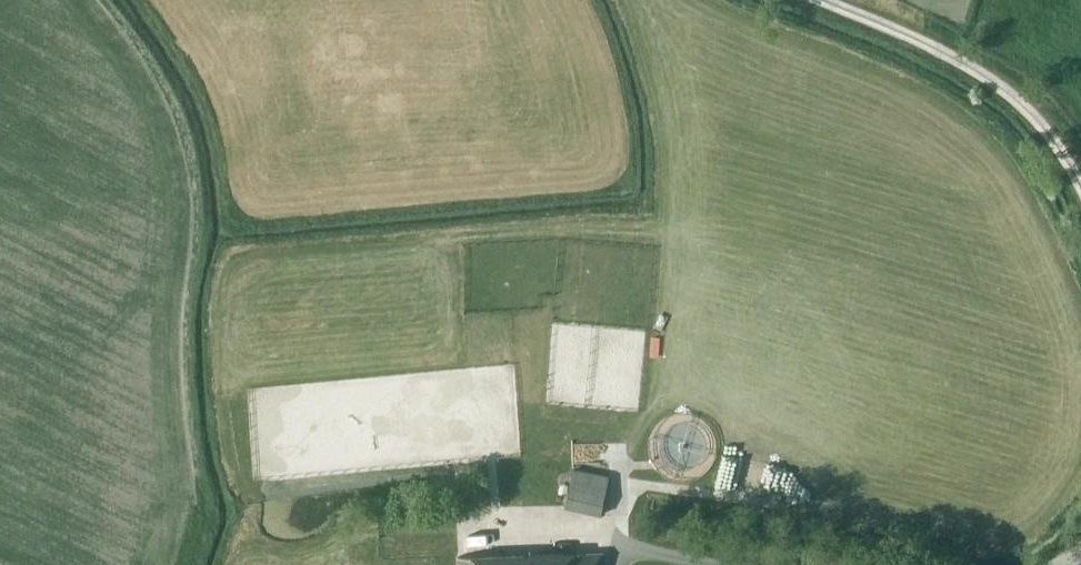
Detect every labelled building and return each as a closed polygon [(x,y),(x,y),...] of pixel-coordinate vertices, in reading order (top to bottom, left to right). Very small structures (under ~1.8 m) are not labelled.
[(566,507),(602,515),(610,477),(575,469),(566,507)] [(601,552),(457,558),(458,564),(601,564),(601,552)]
